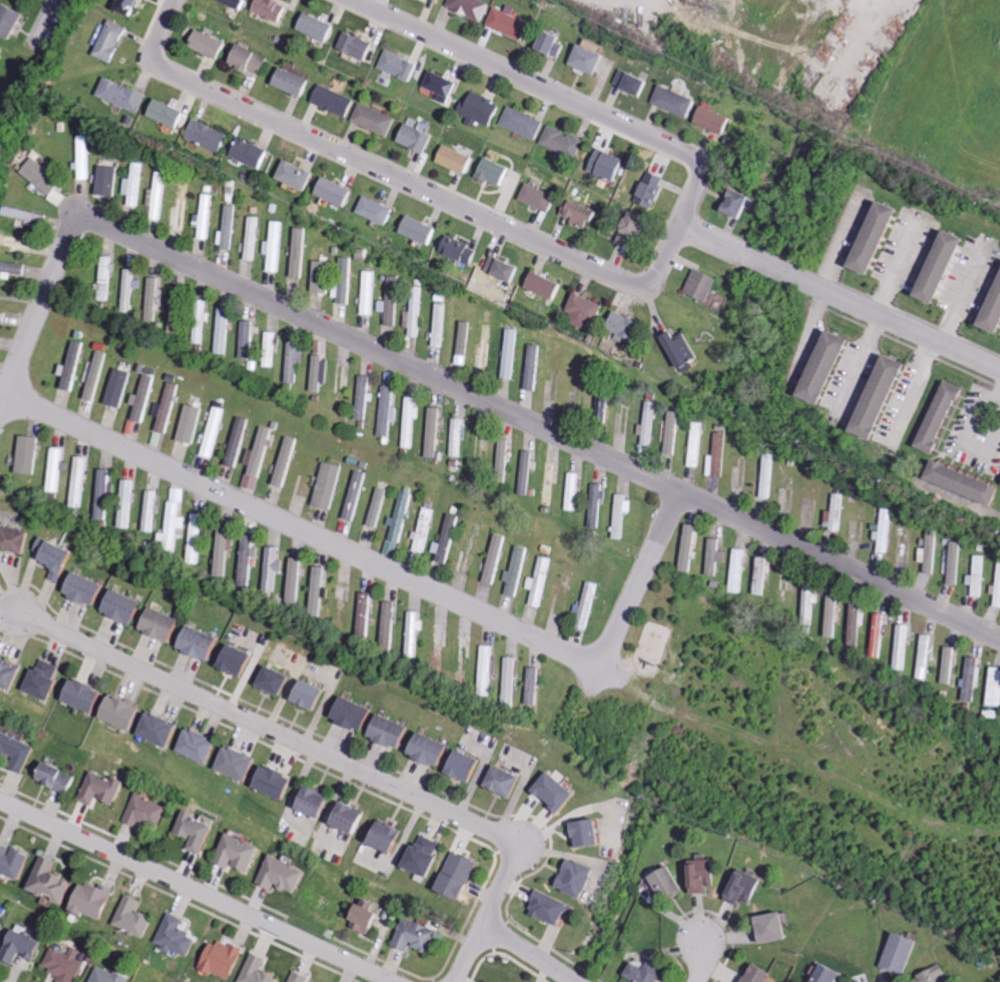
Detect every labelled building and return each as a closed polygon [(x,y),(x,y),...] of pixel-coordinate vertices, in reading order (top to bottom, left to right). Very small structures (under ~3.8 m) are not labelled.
[(137,16),(144,0),(123,0),(120,8),(137,16)] [(250,9),(254,0),(225,0),(250,9)] [(282,0),(258,0),(254,12),(287,22),(292,3),(282,0)] [(487,22),(494,3),(486,0),(452,0),(449,8),(487,22)] [(18,37),(28,11),(6,2),(0,18),(0,31),(18,37)] [(490,26),(527,40),(534,22),(497,7),(490,26)] [(332,43),(340,25),(308,11),(300,28),(332,43)] [(116,63),(131,27),(111,19),(96,55),(116,63)] [(541,47),(560,59),(573,37),(554,26),(541,47)] [(226,59),(233,42),(201,28),(193,45),(226,59)] [(340,49),(373,61),(380,42),(347,30),(340,49)] [(234,62),(267,74),(274,55),(240,43),(234,62)] [(573,64),(602,76),(610,54),(582,43),(573,64)] [(381,67),(417,83),(426,65),(390,48),(381,67)] [(657,81),(626,67),(618,83),(649,97),(657,81)] [(317,78),(284,68),(278,86),(311,96),(317,78)] [(427,85),(447,94),(444,99),(455,103),(464,82),(434,69),(427,85)] [(143,113),(151,94),(108,76),(100,95),(143,113)] [(693,118),(701,99),(663,84),(655,103),(693,118)] [(353,116),(359,97),(320,85),(314,104),(353,116)] [(506,103),(474,92),(471,103),(465,101),(461,111),(474,116),(471,123),(482,127),(484,121),(498,127),(506,103)] [(183,133),(192,111),(159,97),(152,115),(173,123),(171,128),(183,133)] [(400,117),(361,102),(354,121),(393,136),(400,117)] [(739,118),(703,103),(696,121),(731,136),(739,118)] [(548,121),(511,106),(503,125),(541,140),(548,121)] [(225,154),(235,135),(200,118),(191,137),(225,154)] [(432,154),(440,135),(409,121),(401,140),(432,154)] [(543,145),(582,157),(588,138),(549,126),(543,145)] [(91,179),(90,135),(80,135),(81,163),(82,180),(91,179)] [(268,170),(277,151),(243,135),(234,154),(268,170)] [(474,174),(481,157),(446,144),(440,161),(474,174)] [(633,156),(601,149),(596,173),(627,181),(633,156)] [(518,168),(487,156),(480,176),(510,187),(518,168)] [(53,195),(65,181),(37,157),(24,172),(53,195)] [(314,190),(321,170),(288,160),(282,180),(314,190)] [(125,178),(125,194),(130,194),(130,206),(141,206),(142,163),(133,162),(132,178),(125,178)] [(98,195),(118,196),(119,166),(100,164),(98,195)] [(659,208),(670,176),(650,169),(640,202),(659,208)] [(150,205),(153,205),(152,220),(164,220),(166,172),(154,171),(154,189),(150,189),(150,205)] [(319,194),(354,206),(360,189),(325,177),(319,194)] [(170,217),(177,218),(177,230),(189,231),(191,182),(180,181),(179,209),(170,208),(170,217)] [(526,199),(556,213),(564,196),(533,183),(526,199)] [(758,195),(735,187),(726,211),(750,219),(758,195)] [(215,193),(203,193),(202,214),(196,214),(196,226),(202,227),(201,239),(212,240),(215,193)] [(402,209),(368,194),(361,211),(394,226),(402,209)] [(564,214),(596,228),(604,211),(571,197),(564,214)] [(863,276),(887,207),(866,200),(842,268),(863,276)] [(223,249),(237,249),(238,205),(224,204),(223,249)] [(43,213),(8,206),(6,215),(20,218),(20,222),(41,226),(43,213)] [(642,250),(652,217),(632,211),(622,243),(642,250)] [(402,232),(437,244),(443,226),(409,214),(402,232)] [(261,217),(250,216),(248,260),(259,260),(261,217)] [(286,222),(274,221),(273,241),(268,241),(268,254),(272,255),(272,271),(284,271),(286,222)] [(293,276),(308,276),(309,228),(295,227),(293,276)] [(953,237),(931,228),(905,296),(926,305),(953,237)] [(484,250),(449,234),(442,249),(477,266),(484,250)] [(488,270),(520,283),(526,266),(495,254),(488,270)] [(106,284),(115,283),(114,256),(105,256),(106,284)] [(999,309),(999,260),(996,258),(968,325),(989,334),(999,309)] [(15,279),(16,273),(29,274),(30,263),(0,260),(0,270),(8,271),(7,278),(15,279)] [(331,293),(332,261),(314,260),(313,292),(331,293)] [(137,288),(145,288),(145,279),(137,279),(138,268),(126,268),(125,312),(136,312),(137,288)] [(712,302),(723,278),(700,268),(689,292),(712,302)] [(527,286),(562,300),(568,284),(534,269),(527,286)] [(378,271),(366,271),(364,314),(376,315),(378,271)] [(399,325),(401,276),(388,276),(387,301),(380,301),(380,312),(386,313),(385,325),(399,325)] [(161,277),(150,277),(148,320),(160,320),(161,277)] [(338,280),(336,302),(353,303),(354,281),(338,280)] [(422,337),(424,288),(413,288),(413,311),(406,311),(406,327),(411,327),(411,336),(422,337)] [(172,326),(185,326),(186,289),(173,289),(172,326)] [(579,314),(576,324),(599,332),(609,302),(579,292),(573,312),(579,314)] [(446,347),(448,304),(438,303),(436,347),(446,347)] [(231,354),(232,308),(218,308),(217,353),(231,354)] [(629,341),(630,337),(641,341),(649,322),(620,310),(611,333),(629,341)] [(0,311),(0,321),(9,322),(10,313),(0,311)] [(255,358),(257,321),(242,321),(241,358),(255,358)] [(207,325),(199,325),(198,342),(206,343),(207,325)] [(791,396),(814,405),(841,338),(818,328),(791,396)] [(518,379),(521,329),(508,329),(505,379),(518,379)] [(705,363),(693,332),(683,336),(680,330),(668,335),(683,372),(705,363)] [(67,375),(69,375),(66,389),(78,391),(86,342),(73,340),(67,375)] [(287,383),(302,383),(303,341),(289,340),(287,383)] [(542,345),(529,345),(528,389),(541,390),(542,345)] [(896,361),(873,353),(844,432),(867,441),(896,361)] [(311,391),(324,392),(324,382),(330,383),(331,357),(312,356),(311,391)] [(123,408),(134,373),(116,367),(106,402),(123,408)] [(156,377),(142,374),(135,405),(136,405),(133,419),(146,422),(156,377)] [(370,420),(372,376),(360,375),(358,419),(370,420)] [(910,447),(927,454),(954,387),(936,380),(910,447)] [(157,430),(171,432),(179,384),(167,382),(163,404),(157,403),(155,415),(159,416),(157,430)] [(393,436),(395,385),(382,385),(380,436),(393,436)] [(416,448),(417,418),(423,418),(423,407),(418,407),(418,397),(405,397),(405,447),(416,448)] [(659,402),(650,401),(649,424),(643,424),(643,435),(647,435),(647,445),(657,445),(659,402)] [(203,407),(183,404),(179,440),(198,443),(203,407)] [(226,408),(215,406),(205,456),(216,458),(226,408)] [(427,457),(441,458),(443,408),(428,407),(427,457)] [(238,467),(251,420),(239,416),(225,464),(238,467)] [(465,456),(466,419),(453,418),(451,456),(465,456)] [(681,418),(669,418),(668,450),(680,451),(681,418)] [(704,467),(705,422),(695,422),(694,467),(704,467)] [(260,490),(273,428),(260,426),(255,450),(248,449),(245,463),(250,465),(246,487),(260,490)] [(709,476),(728,476),(729,433),(717,432),(716,455),(710,455),(709,476)] [(21,473),(40,474),(42,436),(23,435),(21,473)] [(274,483),(287,487),(300,439),(286,435),(274,483)] [(64,492),(66,448),(53,448),(51,492),(64,492)] [(531,494),(538,452),(526,450),(519,493),(531,494)] [(765,454),(764,498),(774,498),(775,454),(765,454)] [(76,507),(88,507),(90,457),(78,457),(76,507)] [(992,487),(924,460),(917,479),(984,506),(992,487)] [(314,505),(333,510),(345,466),(326,461),(314,505)] [(111,519),(113,469),(100,469),(98,519),(111,519)] [(356,521),(368,472),(355,469),(343,518),(356,521)] [(569,510),(581,511),(583,473),(571,473),(569,510)] [(135,528),(137,480),(123,479),(122,527),(135,528)] [(592,527),(604,527),(606,484),(594,484),(592,527)] [(145,531),(159,532),(160,490),(147,490),(145,531)] [(403,542),(416,494),(401,490),(393,525),(394,525),(391,539),(403,542)] [(636,512),(636,500),(629,500),(629,494),(618,494),(617,537),(627,538),(628,512),(636,512)] [(430,552),(436,509),(421,507),(418,540),(419,540),(417,550),(430,552)] [(207,514),(195,513),(193,563),(205,564),(207,514)] [(451,564),(462,515),(450,513),(443,542),(438,541),(435,552),(441,553),(440,561),(451,564)] [(829,517),(828,531),(842,531),(842,518),(829,517)] [(698,572),(699,524),(686,524),(685,572),(698,572)] [(233,576),(234,550),(238,550),(239,527),(222,526),(221,575),(233,576)] [(33,554),(38,533),(11,527),(6,548),(33,554)] [(923,573),(936,574),(938,531),(924,531),(923,573)] [(257,538),(244,538),(243,585),(256,586),(257,538)] [(722,575),(723,539),(710,538),(709,574),(722,575)] [(55,579),(71,583),(80,548),(44,539),(41,552),(47,553),(44,564),(58,567),(55,579)] [(400,544),(390,541),(386,553),(397,556),(400,544)] [(485,582),(498,585),(508,544),(495,541),(485,582)] [(960,567),(960,556),(958,555),(958,542),(947,542),(945,585),(955,585),(955,567),(960,567)] [(505,593),(520,597),(533,548),(517,544),(505,593)] [(280,592),(281,572),(287,572),(287,560),(283,560),(283,547),(270,546),(268,591),(280,592)] [(733,592),(746,593),(747,549),(734,549),(733,592)] [(536,578),(531,577),(528,588),(533,589),(529,604),(544,607),(556,559),(542,556),(536,578)] [(303,604),(305,558),(291,557),(290,603),(303,604)] [(768,594),(769,573),(773,573),(773,557),(757,557),(756,594),(768,594)] [(73,596),(105,606),(112,584),(81,573),(73,596)] [(141,626),(151,603),(121,589),(111,612),(141,626)] [(360,635),(372,635),(374,592),(361,592),(360,635)] [(823,637),(836,638),(838,599),(825,599),(823,637)] [(383,644),(396,645),(397,602),(384,601),(383,644)] [(859,603),(849,603),(846,645),(860,646),(862,613),(858,613),(859,603)] [(189,619),(158,608),(150,631),(180,642),(189,619)] [(423,620),(423,612),(413,611),(411,656),(421,657),(422,630),(428,630),(428,620),(423,620)] [(883,659),(888,615),(873,614),(868,657),(883,659)] [(910,626),(895,625),(893,670),(908,671),(910,626)] [(188,652),(221,660),(226,636),(193,628),(188,652)] [(932,636),(919,635),(917,680),(930,680),(932,636)] [(494,695),(496,646),(485,645),(483,694),(494,695)] [(251,677),(259,653),(236,646),(234,655),(227,653),(222,668),(251,677)] [(941,684),(955,684),(955,647),(942,647),(941,684)] [(0,656),(0,683),(18,690),(27,667),(0,656)] [(519,657),(506,657),(504,704),(517,705),(519,657)] [(962,702),(972,703),(973,691),(978,692),(980,659),(964,658),(962,702)] [(64,680),(58,678),(62,667),(43,659),(30,691),(56,701),(64,680)] [(288,696),(296,676),(273,666),(264,687),(288,696)] [(541,705),(542,668),(527,667),(526,704),(541,705)] [(102,713),(110,689),(78,679),(74,692),(71,691),(68,702),(102,713)] [(295,700),(323,711),(332,690),(304,679),(295,700)] [(148,709),(116,694),(105,717),(138,732),(148,709)] [(380,711),(344,695),(334,717),(369,733),(380,711)] [(144,735),(175,749),(185,726),(155,712),(144,735)] [(406,750),(415,728),(385,715),(376,737),(406,750)] [(225,741),(193,728),(183,751),(215,765),(225,741)] [(18,758),(14,769),(28,774),(38,744),(0,732),(0,752),(18,758)] [(414,755),(445,768),(455,746),(424,733),(414,755)] [(254,782),(263,759),(232,746),(222,769),(254,782)] [(452,773),(476,784),(486,762),(462,750),(452,773)] [(75,794),(83,774),(45,761),(38,781),(75,794)] [(293,801),(303,778),(271,765),(262,788),(293,801)] [(526,777),(499,766),(490,787),(517,798),(526,777)] [(118,805),(129,781),(118,777),(116,781),(95,771),(82,800),(96,807),(100,797),(118,805)] [(568,814),(583,794),(553,771),(538,791),(568,814)] [(303,810),(332,818),(339,795),(310,786),(303,810)] [(171,805),(138,793),(128,819),(161,831),(171,805)] [(374,815),(346,799),(334,821),(363,836),(374,815)] [(218,826),(198,818),(199,814),(188,809),(178,832),(194,839),(190,850),(205,856),(218,826)] [(581,849),(611,844),(606,819),(577,824),(581,849)] [(373,841),(402,854),(411,832),(382,820),(373,841)] [(266,847),(231,834),(220,864),(235,869),(236,866),(256,873),(266,847)] [(439,854),(443,843),(424,835),(411,867),(437,878),(446,857),(439,854)] [(35,854),(17,848),(0,842),(0,871),(25,880),(35,854)] [(470,899),(483,861),(457,852),(444,890),(470,899)] [(261,883),(277,890),(280,884),(305,896),(316,873),(275,853),(261,883)] [(34,891),(60,898),(59,902),(69,904),(76,879),(58,874),(62,860),(44,855),(34,891)] [(602,869),(573,858),(561,888),(591,899),(602,869)] [(696,861),(698,893),(709,893),(708,883),(721,883),(720,859),(696,861)] [(687,893),(675,868),(654,878),(667,903),(687,893)] [(76,908),(107,921),(119,893),(88,880),(76,908)] [(567,926),(575,904),(541,890),(532,912),(567,926)] [(144,901),(129,894),(117,926),(149,938),(157,918),(140,911),(144,901)] [(792,939),(787,912),(759,918),(765,944),(792,939)] [(187,920),(171,913),(158,944),(191,959),(201,937),(183,930),(187,920)] [(444,931),(410,917),(398,946),(412,952),(415,945),(435,954),(444,931)] [(4,958),(18,964),(22,953),(40,961),(48,942),(16,929),(4,958)] [(877,968),(903,975),(913,940),(887,933),(877,968)] [(239,979),(247,948),(213,940),(205,970),(239,979)] [(63,975),(60,981),(78,981),(86,962),(79,959),(83,950),(74,946),(71,955),(54,947),(45,967),(63,975)] [(283,977),(265,971),(270,958),(253,953),(243,981),(282,981),(283,977)] [(672,973),(654,962),(650,970),(638,963),(630,976),(640,981),(667,981),(672,973)] [(774,971),(754,963),(747,981),(770,981),(774,971)] [(836,973),(814,963),(807,981),(833,981),(836,973)] [(130,979),(100,965),(92,981),(129,981),(130,979)] [(936,977),(941,975),(937,966),(909,978),(910,981),(938,981),(936,977)] [(313,977),(298,971),(293,981),(311,981),(313,977)]
